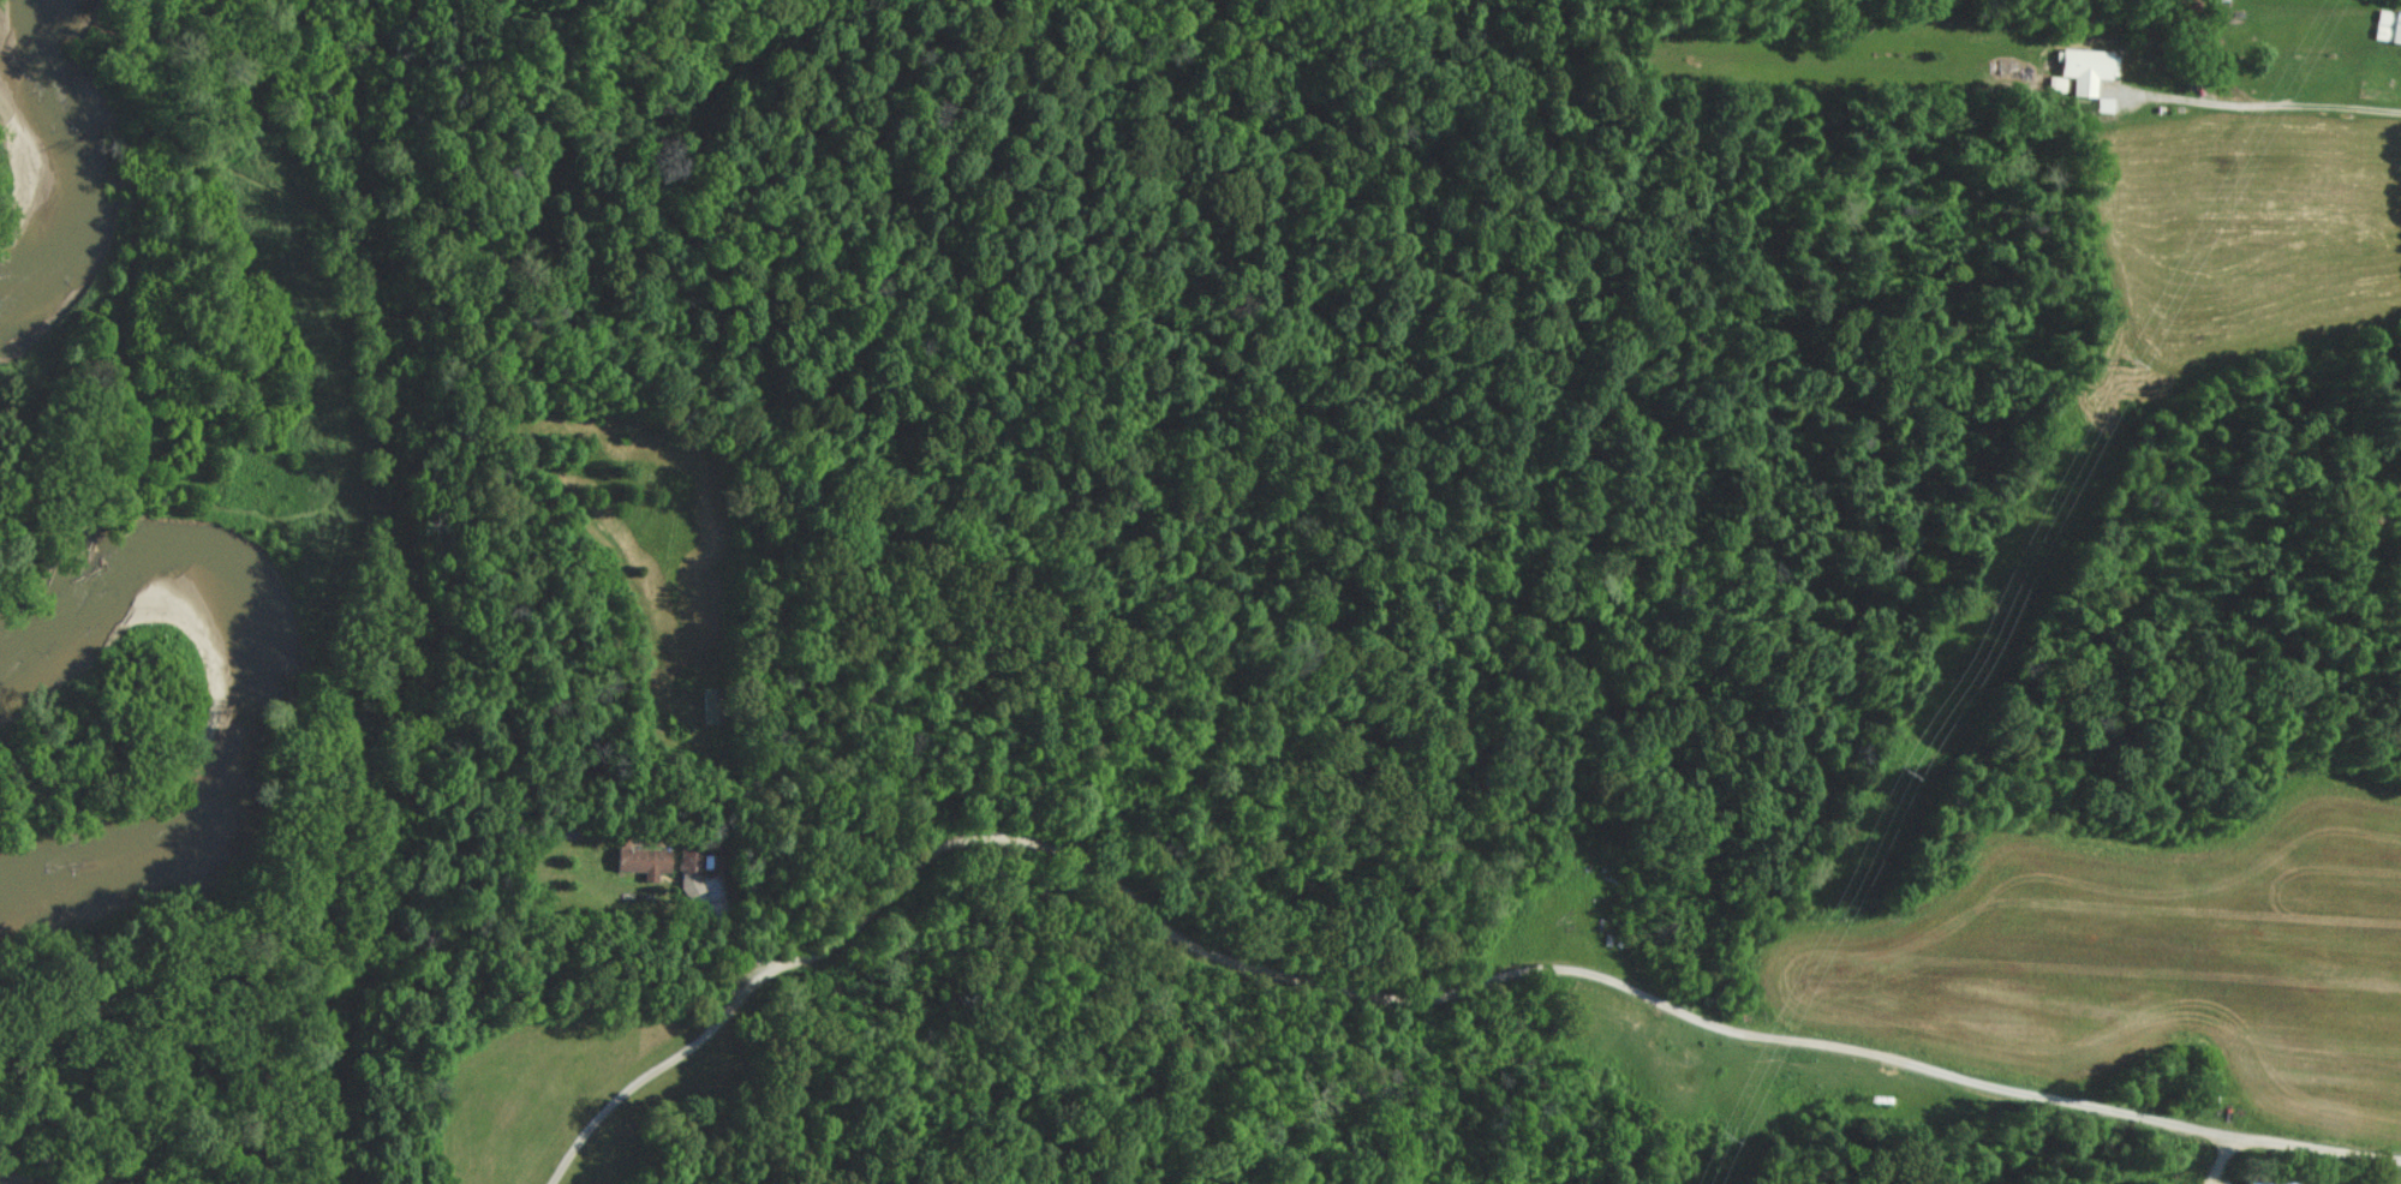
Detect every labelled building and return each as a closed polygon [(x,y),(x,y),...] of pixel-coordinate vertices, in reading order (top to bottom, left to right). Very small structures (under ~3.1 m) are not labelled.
[(2378,7),(2372,37),(2400,42),(2400,11),(2378,7)] [(2058,48),(2056,75),(2071,76),(2070,93),(2093,94),(2094,75),(2114,76),(2116,51),(2058,48)]
